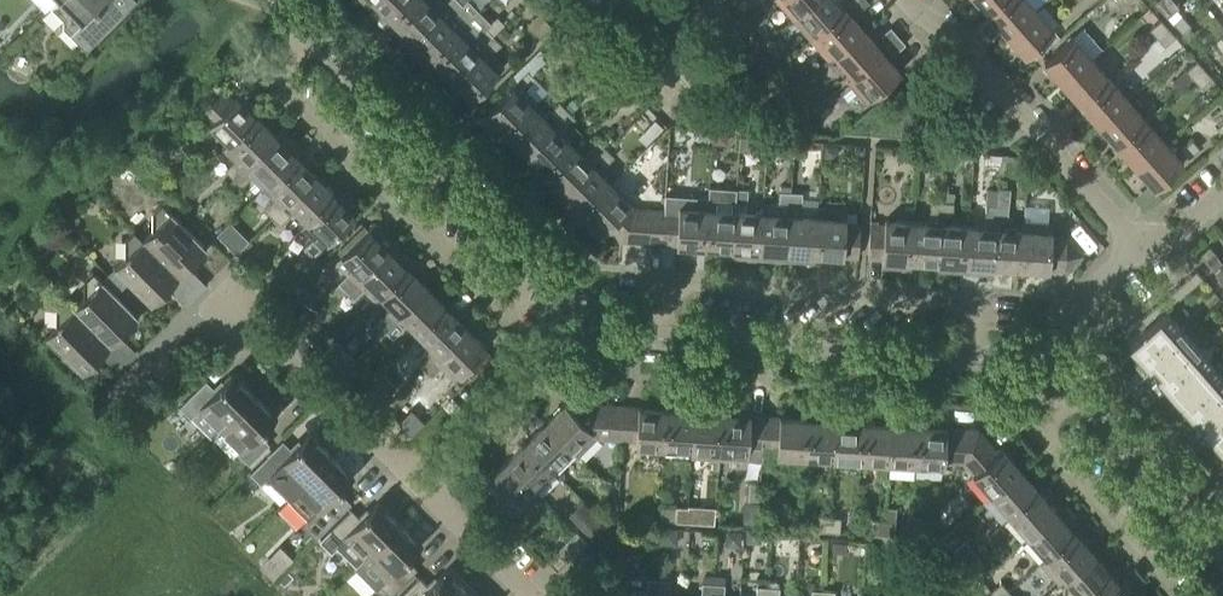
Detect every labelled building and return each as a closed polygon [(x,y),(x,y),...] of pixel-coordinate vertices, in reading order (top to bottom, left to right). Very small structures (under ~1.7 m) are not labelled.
[(50,9),(61,22),(62,30),(83,53),(85,52),(86,53),(120,19),(115,13),(118,11),(107,0),(59,0),(50,9)] [(369,6),(388,25),(414,0),(375,0),(369,6)] [(388,25),(407,45),(408,45),(440,13),(440,12),(445,7),(446,7),(453,0),(414,0),(388,25)] [(446,7),(445,7),(440,12),(440,13),(408,45),(427,65),(432,60),(431,59),(459,31),(477,14),(466,2),(469,0),(453,0),(446,7)] [(816,0),(774,0),(792,21),(793,20),(792,19),(798,14),(799,15),(816,0)] [(852,4),(856,0),(839,0),(838,0),(816,0),(799,15),(798,14),(792,19),(793,20),(792,21),(810,41),(846,9),(852,4)] [(870,3),(867,0),(856,0),(852,4),(857,10),(862,10),(870,3)] [(1005,0),(976,0),(989,14),(1005,0)] [(1036,9),(1028,0),(1005,0),(989,14),(1007,35),(1036,9)] [(712,17),(718,23),(728,13),(723,7),(712,17)] [(835,55),(865,30),(846,9),(810,41),(828,61),(835,55)] [(1026,56),(1055,31),(1036,9),(1007,35),(1026,56)] [(1182,34),(1191,26),(1176,9),(1167,17),(1182,34)] [(451,79),(494,36),(503,27),(496,19),(489,25),(477,14),(459,31),(431,59),(432,60),(451,79)] [(1157,38),(1168,29),(1160,20),(1149,29),(1157,38)] [(504,27),(497,34),(504,41),(511,34),(504,27)] [(888,45),(899,36),(891,27),(883,34),(882,39),(888,45)] [(730,37),(739,47),(749,38),(741,28),(730,37)] [(1165,47),(1176,37),(1168,29),(1157,38),(1165,47)] [(853,76),(882,50),(865,30),(835,55),(853,76)] [(472,99),(505,66),(492,54),(502,44),(494,36),(451,79),(472,99)] [(898,51),(906,44),(899,36),(888,45),(893,51),(898,51)] [(1063,84),(1092,59),(1073,37),(1044,63),(1063,84)] [(867,102),(869,100),(901,72),(882,50),(853,76),(848,80),(867,102)] [(501,139),(506,133),(534,107),(533,106),(539,100),(527,88),(536,79),(532,75),(547,60),(539,52),(514,77),(518,80),(513,86),(498,100),(480,118),(501,139)] [(1082,105),(1111,80),(1092,59),(1063,84),(1082,105)] [(1194,80),(1205,71),(1196,61),(1174,81),(1173,85),(1179,92),(1193,79),(1194,80)] [(623,95),(630,87),(611,68),(610,69),(605,74),(603,76),(623,95)] [(783,75),(778,69),(767,79),(772,85),(783,75)] [(1201,87),(1212,78),(1205,71),(1194,80),(1201,87)] [(1100,126),(1129,100),(1111,80),(1082,105),(1100,126)] [(234,100),(224,90),(200,114),(230,144),(225,149),(226,150),(258,117),(263,112),(243,92),(234,100)] [(1118,147),(1147,121),(1129,100),(1100,126),(1118,147)] [(549,111),(558,121),(568,110),(559,101),(549,111)] [(526,153),(553,125),(534,107),(506,133),(526,153)] [(558,121),(553,125),(526,153),(545,172),(572,145),(560,133),(575,117),(568,110),(558,121)] [(258,117),(226,150),(237,161),(227,171),(234,179),(235,180),(251,164),(252,165),(279,138),(258,117)] [(654,120),(647,126),(656,135),(663,128),(654,120)] [(1136,167),(1165,142),(1147,121),(1118,147),(1136,167)] [(711,139),(712,127),(700,126),(700,134),(704,139),(711,139)] [(714,143),(727,144),(728,131),(715,130),(714,143)] [(234,179),(226,186),(234,194),(251,178),(264,191),(298,157),(279,138),(252,165),(251,164),(235,180),(234,179)] [(779,140),(767,139),(766,154),(778,154),(779,140)] [(1190,159),(1201,149),(1193,140),(1182,150),(1190,159)] [(597,160),(607,150),(598,141),(583,156),(572,145),(545,172),(540,178),(558,196),(564,191),(592,164),(596,159),(597,160)] [(1155,189),(1184,163),(1165,142),(1136,167),(1155,189)] [(836,145),(824,144),(823,157),(831,157),(836,152),(836,145)] [(604,167),(614,157),(607,150),(597,160),(604,167)] [(298,157),(264,191),(274,201),(265,210),(275,220),(286,209),(284,208),(289,203),(291,204),(318,177),(298,157)] [(579,217),(584,211),(612,185),(592,164),(564,191),(558,196),(579,217)] [(318,177),(291,204),(308,221),(301,228),(303,230),(343,191),(341,190),(336,195),(318,177)] [(650,244),(653,210),(636,209),(612,185),(584,211),(604,231),(608,228),(621,242),(650,244)] [(761,251),(761,258),(788,260),(788,253),(789,253),(793,187),(791,187),(780,185),(779,204),(762,203),(762,212),(763,212),(761,251)] [(736,203),(737,189),(725,187),(710,187),(709,198),(706,247),(733,249),(735,211),(736,203)] [(737,189),(736,203),(747,204),(748,189),(737,189)] [(997,220),(999,191),(988,190),(985,227),(969,226),(966,272),(994,274),(994,266),(997,228),(996,228),(996,220),(997,220)] [(343,191),(303,230),(313,240),(304,249),(313,257),(361,210),(343,191)] [(1007,221),(1009,191),(999,191),(997,220),(1007,221)] [(788,253),(788,260),(816,262),(816,255),(819,216),(818,216),(801,215),(803,194),(792,194),(789,253),(788,253)] [(653,210),(650,244),(706,247),(709,198),(667,195),(666,195),(665,211),(653,210)] [(941,224),(942,218),(943,202),(930,201),(929,223),(914,222),(912,261),(939,263),(941,224)] [(953,218),(954,202),(943,202),(942,218),(953,218)] [(180,278),(191,268),(186,263),(205,245),(163,204),(154,214),(154,231),(144,240),(143,241),(180,278)] [(291,215),(286,209),(275,220),(281,225),(291,215)] [(859,258),(861,224),(847,223),(847,218),(848,210),(818,209),(818,216),(819,216),(816,255),(859,258)] [(733,249),(732,256),(761,258),(761,251),(763,212),(762,212),(747,211),(735,211),(733,249)] [(912,261),(914,222),(885,220),(885,225),(871,224),(868,258),(883,259),(882,266),(912,268),(912,261)] [(1065,271),(1083,255),(1067,237),(1053,236),(1053,224),(1024,222),(1023,229),(1025,229),(1022,268),(1065,271)] [(347,293),(362,279),(396,245),(375,224),(337,262),(349,274),(334,289),(343,298),(347,293)] [(969,226),(941,224),(939,263),(938,270),(966,272),(969,226)] [(1025,229),(1023,229),(997,228),(994,266),(1022,268),(1025,229)] [(170,288),(180,278),(143,241),(144,240),(135,232),(126,241),(126,258),(109,275),(123,289),(129,283),(148,301),(166,283),(170,288)] [(376,302),(383,296),(410,269),(409,269),(415,263),(396,245),(362,279),(347,293),(354,300),(364,290),(376,302)] [(1210,265),(1219,258),(1209,247),(1201,254),(1210,265)] [(18,278),(26,269),(17,261),(9,270),(18,278)] [(1215,271),(1222,280),(1222,263),(1215,271)] [(386,332),(410,308),(430,289),(410,269),(383,296),(392,306),(376,322),(383,329),(386,332)] [(1172,393),(1209,360),(1166,311),(1203,279),(1196,271),(1124,334),(1131,342),(1128,344),(1172,393)] [(103,281),(94,272),(85,282),(85,299),(75,309),(112,346),(122,336),(117,332),(136,314),(117,295),(123,289),(109,275),(103,281)] [(421,335),(449,308),(430,289),(410,308),(386,332),(393,339),(409,323),(421,335)] [(102,356),(112,346),(75,309),(66,300),(57,310),(57,327),(46,337),(79,370),(97,352),(102,356)] [(425,370),(437,359),(468,328),(449,308),(421,335),(432,346),(417,361),(425,370)] [(313,319),(301,312),(296,320),(309,327),(313,319)] [(383,329),(376,322),(367,332),(374,339),(383,329)] [(486,350),(488,348),(468,328),(437,359),(425,370),(433,378),(443,368),(456,380),(463,372),(486,350)] [(486,350),(463,372),(470,379),(478,371),(492,357),(486,350)] [(1222,449),(1222,376),(1209,360),(1172,393),(1222,450),(1222,449)] [(365,367),(354,378),(365,388),(375,378),(365,367)] [(377,406),(396,386),(382,373),(363,392),(377,406)] [(221,429),(255,395),(234,374),(217,392),(207,381),(180,408),(211,439),(221,429)] [(250,465),(271,445),(260,435),(278,417),(255,395),(221,429),(243,451),(239,454),(250,465)] [(453,415),(456,413),(462,407),(453,397),(444,406),(453,415)] [(545,423),(573,450),(578,456),(598,436),(601,439),(601,438),(637,441),(636,446),(666,448),(668,409),(570,403),(568,405),(566,403),(545,423)] [(723,413),(720,459),(762,461),(762,449),(764,449),(767,416),(752,415),(753,407),(724,405),(723,413)] [(693,450),(696,411),(668,409),(666,448),(691,450),(693,450)] [(807,457),(835,459),(838,420),(838,412),(810,410),(809,419),(807,457)] [(720,459),(723,413),(696,411),(693,450),(691,450),(691,457),(720,459)] [(807,457),(809,419),(767,416),(764,449),(778,450),(778,455),(807,457)] [(520,438),(526,432),(526,427),(518,419),(510,428),(520,438)] [(862,461),(865,422),(838,420),(835,459),(862,461)] [(890,463),(892,424),(865,422),(862,461),(890,463)] [(553,470),(573,450),(545,423),(525,443),(553,470)] [(917,464),(920,426),(892,424),(890,463),(917,464)] [(965,464),(990,442),(979,430),(920,426),(917,464),(945,466),(946,461),(963,462),(965,464)] [(515,443),(520,438),(510,428),(502,435),(510,443),(515,443)] [(332,455),(311,434),(294,451),(283,441),(251,474),(261,483),(266,478),(287,499),(332,455)] [(999,452),(990,442),(965,464),(992,496),(1022,471),(1003,449),(999,452)] [(534,489),(553,470),(525,443),(506,462),(534,489)] [(317,540),(352,504),(340,491),(354,477),(332,455),(287,499),(308,521),(303,526),(317,540)] [(539,494),(534,489),(506,462),(486,482),(519,515),(539,494)] [(1011,517),(1040,492),(1022,471),(992,496),(1011,517)] [(1064,508),(1046,487),(1040,492),(1011,517),(1029,538),(1064,508)] [(582,501),(570,513),(592,535),(604,523),(582,501)] [(745,507),(744,524),(758,525),(760,503),(750,502),(745,507)] [(399,523),(379,503),(362,520),(352,510),(331,530),(343,542),(346,538),(365,557),(399,523)] [(688,522),(689,507),(676,506),(675,521),(688,522)] [(698,523),(699,508),(689,507),(688,522),(698,523)] [(883,535),(895,536),(896,508),(884,507),(883,520),(883,535)] [(1047,559),(1077,533),(1076,533),(1082,528),(1064,508),(1029,538),(1046,557),(1047,559)] [(817,516),(816,531),(828,532),(829,517),(817,516)] [(828,532),(855,534),(856,519),(829,517),(828,532)] [(883,520),(872,520),(871,534),(883,535),(883,520)] [(419,570),(408,560),(422,545),(399,523),(365,557),(387,579),(381,586),(391,595),(393,595),(419,570)] [(746,527),(746,542),(755,542),(760,537),(761,528),(746,527)] [(955,551),(962,559),(973,550),(966,541),(965,542),(953,530),(943,539),(955,551)] [(567,563),(587,543),(577,532),(556,553),(567,563)] [(1066,580),(1095,555),(1077,533),(1047,559),(1046,557),(1039,562),(1058,584),(1065,578),(1066,580)] [(833,542),(832,552),(845,553),(846,543),(833,542)] [(973,550),(962,559),(969,568),(980,558),(973,550)] [(1113,574),(1095,555),(1066,580),(1080,595),(1088,595),(1113,575),(1113,574)] [(469,592),(447,570),(430,587),(420,577),(401,595),(464,595),(469,592)] [(1136,590),(1118,570),(1113,574),(1113,575),(1088,595),(1130,595),(1136,590)] [(647,579),(647,593),(659,594),(660,580),(647,579)] [(669,595),(670,581),(660,580),(659,594),(658,595),(669,595)] [(714,584),(702,583),(701,595),(713,595),(714,584)] [(991,592),(994,595),(1004,595),(1009,591),(1002,583),(991,592)] [(725,585),(714,584),(713,595),(724,595),(725,585)] [(770,588),(757,587),(756,595),(769,595),(770,588)] [(769,595),(779,595),(780,588),(770,588),(769,595)]
